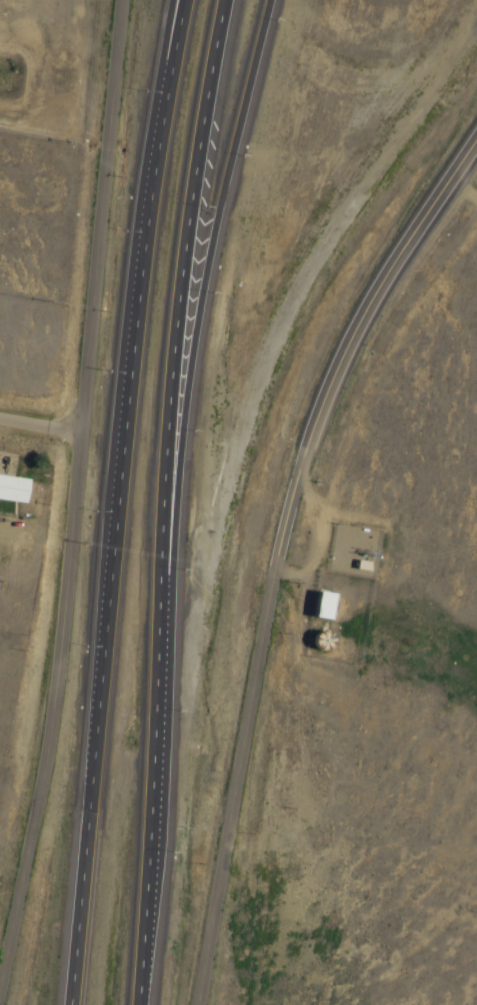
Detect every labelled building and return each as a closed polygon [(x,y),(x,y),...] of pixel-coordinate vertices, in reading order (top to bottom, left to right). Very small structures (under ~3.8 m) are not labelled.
[(17,500),(21,476),(0,473),(0,497),(17,500)] [(363,558),(351,556),(350,564),(362,566),(363,558)] [(305,616),(324,620),(330,594),(310,590),(305,616)] [(335,619),(340,594),(324,591),(319,616),(335,619)] [(324,630),(321,629),(318,628),(315,629),(312,631),(311,633),(310,636),(310,639),(311,642),(312,644),(315,646),(318,646),(320,646),(323,645),(325,643),(327,641),(328,638),(327,636),(326,633),(324,630)]
